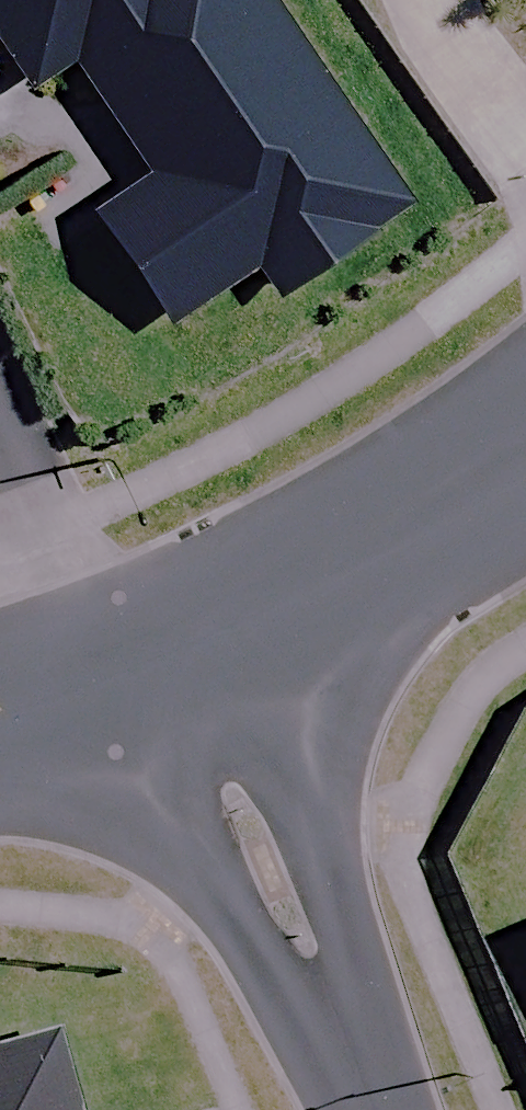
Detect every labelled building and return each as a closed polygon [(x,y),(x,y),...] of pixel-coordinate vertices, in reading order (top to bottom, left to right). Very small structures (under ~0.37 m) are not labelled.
[(22,138),(61,114),(118,204),(64,238),(137,355),(232,295),(246,318),(398,223),(258,0),(0,0),(0,103),(22,138)] [(38,1012),(0,1023),(0,1109),(66,1109),(38,1012)]
